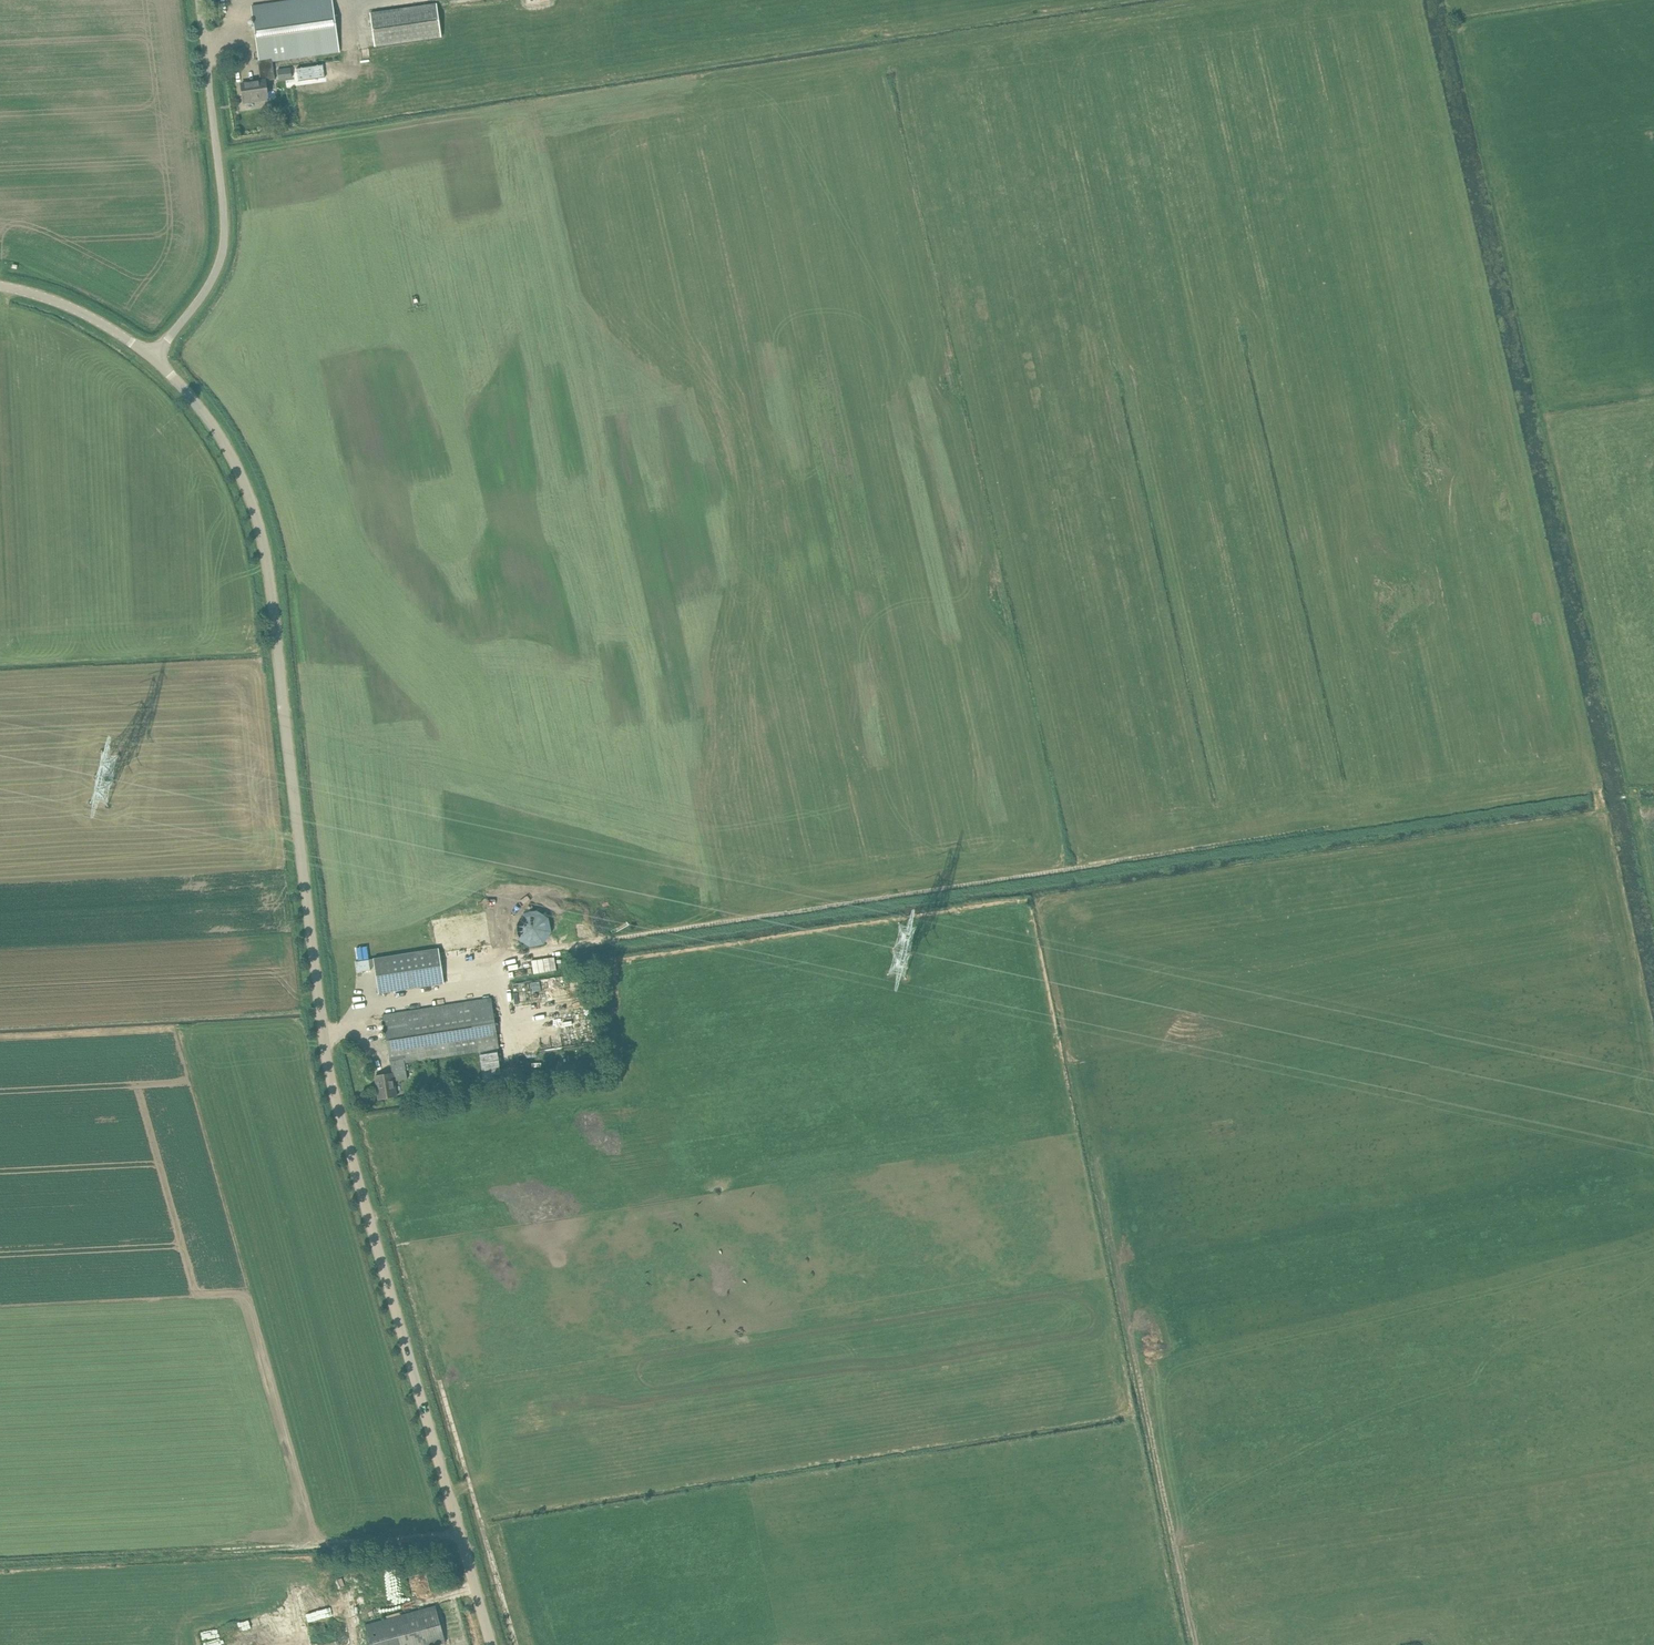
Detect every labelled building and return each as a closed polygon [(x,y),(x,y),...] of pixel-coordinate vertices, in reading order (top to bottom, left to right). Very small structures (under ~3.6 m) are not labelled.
[(259,63),(258,63),(261,81),(241,84),(244,102),(260,100),(260,101),(269,100),(266,81),(275,80),(273,61),(340,51),(333,0),(297,0),(263,5),(252,7),(259,63)] [(370,13),(375,47),(441,37),(436,3),(370,13)] [(292,77),(291,67),(278,69),(279,79),(292,77)] [(550,931),(551,929),(550,927),(550,925),(550,924),(549,922),(549,921),(548,919),(547,918),(545,917),(544,915),(543,914),(541,914),(540,913),(538,912),(537,912),(535,912),(533,911),(531,912),(530,912),(528,912),(527,913),(525,914),(524,914),(522,915),(521,917),(520,918),(519,919),(518,921),(517,922),(517,924),(516,925),(516,927),(516,929),(516,931),(516,932),(517,934),(517,935),(518,937),(519,938),(520,940),(521,941),(522,942),(524,943),(525,944),(527,945),(528,945),(530,946),(531,946),(533,946),(535,946),(537,946),(538,945),(540,945),(541,944),(543,943),(544,942),(545,941),(547,940),(548,938),(549,937),(549,935),(550,934),(550,932),(550,931)] [(439,949),(374,959),(379,993),(444,983),(439,949)] [(491,1000),(382,1016),(390,1065),(391,1065),(391,1066),(405,1064),(499,1049),(491,1000)] [(480,1056),(484,1087),(503,1084),(498,1053),(480,1056)] [(407,1080),(405,1064),(391,1066),(392,1074),(375,1076),(379,1099),(396,1096),(394,1082),(407,1080)] [(425,1609),(366,1625),(371,1644),(436,1644),(445,1642),(435,1606),(425,1609)]
